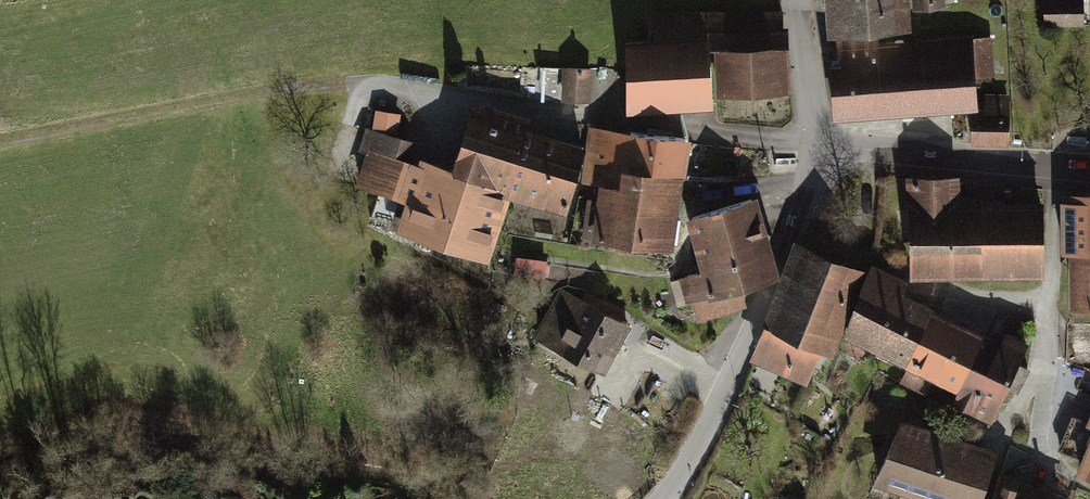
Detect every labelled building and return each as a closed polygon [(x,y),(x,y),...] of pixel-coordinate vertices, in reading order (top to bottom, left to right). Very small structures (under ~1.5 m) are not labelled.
[(914,27),(912,0),(833,0),(834,34),(914,27)] [(922,10),(949,6),(949,0),(922,0),(922,10)] [(1084,9),(1049,9),(1050,30),(1084,29),(1084,9)] [(648,38),(624,38),(626,116),(712,115),(711,96),(787,95),(786,13),(648,16),(648,38)] [(988,44),(842,49),(842,73),(832,73),(834,114),(968,109),(967,79),(990,78),(988,44)] [(597,72),(565,70),(563,105),(595,107),(597,72)] [(514,184),(531,129),(474,110),(456,163),(514,184)] [(1006,116),(973,116),(973,144),(1006,144),(1006,116)] [(691,139),(591,125),(583,180),(600,181),(626,182),(627,164),(686,174),(691,139)] [(489,259),(514,184),(456,163),(421,152),(418,160),(400,154),(406,137),(366,126),(360,143),(368,149),(360,182),(409,198),(400,226),(489,259)] [(568,202),(586,143),(531,129),(514,184),(568,202)] [(626,182),(600,181),(598,197),(590,196),(584,236),(674,248),(686,174),(627,164),(626,182)] [(957,182),(905,183),(908,287),(1047,282),(1044,205),(958,208),(957,182)] [(759,195),(691,215),(702,254),(769,232),(759,195)] [(1065,195),(1066,310),(1089,310),(1089,195),(1065,195)] [(775,254),(769,232),(702,254),(706,268),(683,276),(700,322),(724,316),(716,294),(769,277),(775,254)] [(837,350),(868,268),(799,240),(757,355),(809,378),(824,345),(837,350)] [(911,361),(935,305),(871,274),(849,334),(911,361)] [(634,331),(561,293),(537,339),(611,377),(634,331)] [(962,389),(989,335),(936,308),(911,361),(902,381),(928,394),(936,380),(962,389)] [(1018,359),(1025,341),(1008,333),(1005,343),(989,335),(962,389),(958,398),(996,415),(1008,387),(1019,390),(1030,369),(1018,359)] [(1081,424),(1089,427),(1089,401),(1081,424)] [(934,493),(955,433),(905,416),(884,476),(934,493)] [(1075,469),(1089,475),(1089,430),(1075,469)] [(934,493),(943,496),(942,498),(979,498),(997,448),(955,433),(934,493)] [(997,473),(990,498),(1067,498),(1069,494),(997,473)]
